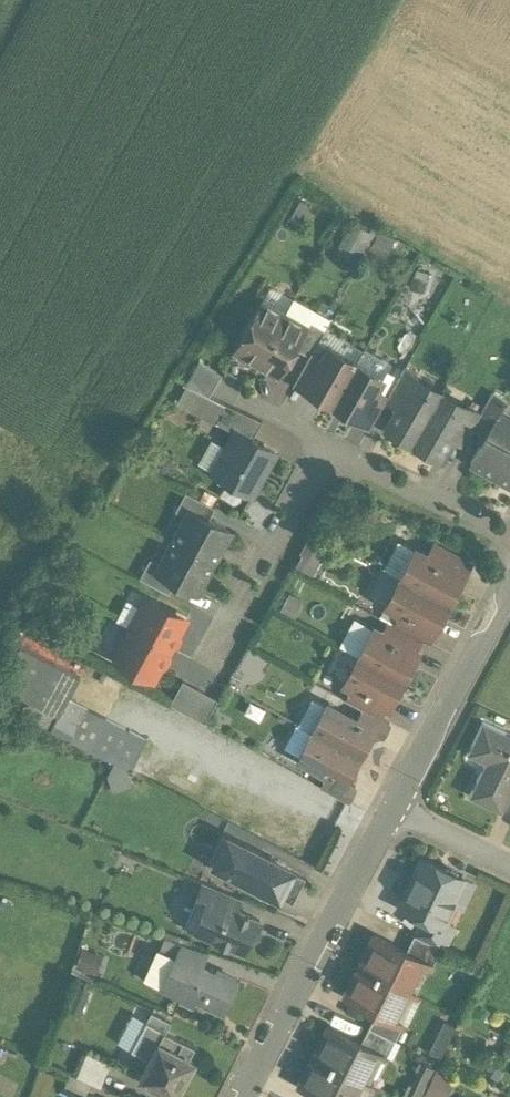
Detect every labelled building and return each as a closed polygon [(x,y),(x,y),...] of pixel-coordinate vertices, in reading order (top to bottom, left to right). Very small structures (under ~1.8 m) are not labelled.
[(360,249),(382,262),(395,239),(374,226),(360,249)] [(349,231),(337,246),(352,257),(364,242),(349,231)] [(284,314),(260,301),(234,348),(237,349),(236,350),(237,355),(242,358),(248,357),(248,356),(257,361),(284,314)] [(284,314),(257,361),(266,366),(266,367),(268,372),(272,375),(278,374),(278,373),(281,374),(296,348),(307,327),(306,327),(284,314)] [(324,328),(310,320),(306,327),(307,327),(296,348),(309,355),(311,352),(324,328)] [(322,359),(306,388),(307,389),(333,403),(355,364),(328,348),(322,359)] [(309,355),(294,382),(307,389),(306,388),(322,359),(311,352),(309,355)] [(222,372),(199,359),(185,383),(209,395),(222,372)] [(355,364),(333,403),(359,419),(359,418),(360,419),(376,390),(382,379),(355,364)] [(404,368),(388,396),(399,403),(400,403),(413,380),(415,380),(418,375),(404,368)] [(413,380),(400,403),(399,403),(385,427),(412,442),(440,395),(415,380),(413,380)] [(376,390),(360,419),(359,418),(359,419),(371,426),(387,396),(376,390)] [(481,412),(475,423),(488,430),(497,414),(497,415),(498,416),(507,400),(492,392),(481,412)] [(440,395),(412,442),(439,458),(453,434),(466,410),(465,409),(440,395)] [(262,420),(226,403),(216,421),(235,431),(236,430),(252,439),(262,420)] [(466,410),(453,434),(464,441),(475,423),(481,412),(468,404),(465,409),(466,410)] [(470,461),(496,475),(509,451),(509,422),(497,415),(488,430),(470,461)] [(252,439),(236,430),(235,431),(225,449),(227,457),(218,473),(252,493),(275,452),(252,439)] [(496,475),(509,483),(509,451),(496,475)] [(215,507),(185,491),(175,510),(185,515),(189,509),(208,519),(215,507)] [(208,519),(189,509),(185,515),(173,539),(214,561),(230,531),(208,519)] [(214,561),(173,539),(160,563),(156,570),(175,580),(197,592),(214,561)] [(467,561),(433,543),(427,555),(461,573),(467,561)] [(427,555),(415,549),(401,576),(448,602),(463,575),(461,573),(427,555)] [(160,563),(150,558),(139,577),(169,593),(175,580),(156,570),(160,563)] [(448,602),(401,576),(386,604),(401,612),(431,629),(433,630),(448,602)] [(157,600),(151,597),(143,599),(139,606),(141,610),(131,628),(168,648),(184,619),(158,605),(157,600)] [(431,629),(401,612),(395,623),(395,624),(421,638),(425,640),(431,629)] [(421,638),(395,624),(395,623),(388,620),(382,632),(415,650),(421,638)] [(382,632),(374,627),(359,655),(403,679),(418,651),(415,650),(382,632)] [(168,648),(131,628),(121,647),(117,648),(114,654),(116,660),(121,663),(125,662),(153,676),(168,648)] [(20,644),(0,681),(0,684),(58,715),(66,699),(79,676),(20,644)] [(403,679),(359,655),(344,682),(352,686),(385,704),(388,706),(403,679)] [(200,689),(182,680),(170,703),(187,713),(200,689)] [(66,699),(58,715),(0,684),(0,703),(131,770),(147,739),(66,699)] [(385,704),(352,686),(346,698),(364,708),(379,716),(385,704)] [(217,699),(200,689),(187,713),(205,722),(217,699)] [(357,719),(327,703),(312,731),(359,756),(374,729),(357,719)] [(379,716),(364,708),(357,719),(374,729),(372,732),(381,736),(389,722),(379,716)] [(482,721),(471,745),(489,754),(469,796),(502,811),(509,794),(509,734),(482,721)] [(359,756),(312,731),(298,758),(328,774),(344,783),(346,780),(359,756)] [(127,769),(114,762),(109,772),(114,789),(131,784),(127,769)] [(344,783),(328,774),(322,786),(347,800),(355,784),(346,780),(344,783)] [(221,834),(209,859),(216,863),(218,858),(216,857),(224,842),(226,843),(228,837),(221,834)] [(284,863),(244,843),(243,845),(228,837),(226,843),(224,842),(216,857),(218,858),(216,863),(230,870),(230,872),(269,892),(270,891),(269,890),(282,865),(283,865),(284,863)] [(444,870),(422,859),(400,905),(423,916),(443,925),(443,924),(464,879),(459,876),(457,871),(450,867),(444,870)] [(283,865),(282,865),(269,890),(270,891),(292,902),(305,877),(283,865)] [(241,897),(204,882),(199,894),(208,898),(208,897),(237,908),(241,897)] [(237,908),(208,897),(208,898),(195,928),(198,930),(197,932),(208,936),(208,934),(231,943),(232,942),(245,947),(251,932),(254,934),(261,918),(237,908)] [(443,925),(423,916),(414,934),(441,947),(444,948),(454,929),(443,924),(443,925)] [(406,950),(375,934),(360,964),(409,989),(424,959),(406,950)] [(441,947),(414,934),(406,950),(424,959),(423,962),(431,966),(441,947)] [(105,954),(81,943),(72,963),(96,974),(105,954)] [(208,951),(185,943),(180,955),(201,965),(208,951)] [(180,955),(165,986),(184,995),(185,991),(223,1008),(237,977),(218,969),(217,972),(201,965),(180,955)] [(409,989),(360,964),(345,995),(377,1011),(394,1019),(395,1017),(409,989)] [(184,995),(165,986),(161,997),(179,1005),(184,995)] [(394,1019),(377,1011),(369,1026),(394,1039),(404,1021),(395,1017),(394,1019)] [(170,1022),(151,1012),(146,1022),(165,1032),(166,1030),(170,1022)] [(425,1048),(441,1056),(455,1026),(439,1018),(425,1048)] [(146,1022),(131,1049),(150,1059),(165,1032),(146,1022)] [(361,1042),(328,1026),(313,1055),(362,1080),(376,1054),(378,1051),(361,1042)] [(394,1039),(369,1026),(361,1042),(378,1051),(376,1054),(384,1058),(394,1039)] [(184,1040),(166,1030),(165,1032),(150,1059),(141,1077),(176,1095),(195,1061),(190,1058),(177,1051),(184,1040)] [(196,1046),(184,1040),(177,1051),(190,1058),(196,1046)] [(103,1059),(88,1053),(78,1076),(92,1082),(101,1086),(110,1062),(103,1059)] [(313,1055),(297,1085),(320,1096),(354,1096),(362,1080),(313,1055)] [(434,1067),(420,1060),(403,1096),(421,1096),(434,1067)] [(452,1076),(432,1072),(427,1096),(447,1096),(452,1076)]
